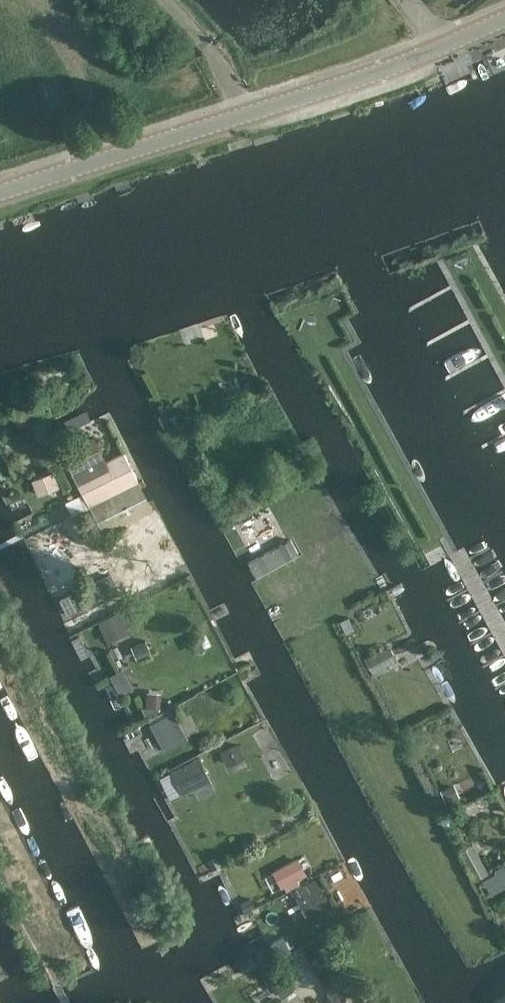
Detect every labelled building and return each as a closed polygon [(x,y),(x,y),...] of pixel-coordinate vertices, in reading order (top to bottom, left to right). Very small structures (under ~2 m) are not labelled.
[(88,435),(60,449),(89,504),(138,480),(123,451),(102,462),(88,435)] [(53,470),(31,479),(37,493),(58,485),(53,470)] [(249,580),(277,564),(269,549),(243,564),(241,565),(249,580)] [(108,637),(143,620),(133,601),(99,618),(108,637)] [(125,664),(112,671),(121,689),(135,682),(125,664)] [(152,718),(165,747),(190,736),(177,707),(152,718)] [(170,794),(212,778),(203,754),(161,770),(170,794)] [(476,849),(462,856),(474,878),(488,871),(476,849)] [(301,855),(274,865),(282,885),(309,875),(301,855)] [(497,899),(504,895),(504,875),(489,883),(497,899)] [(15,987),(0,958),(0,995),(15,987)]
